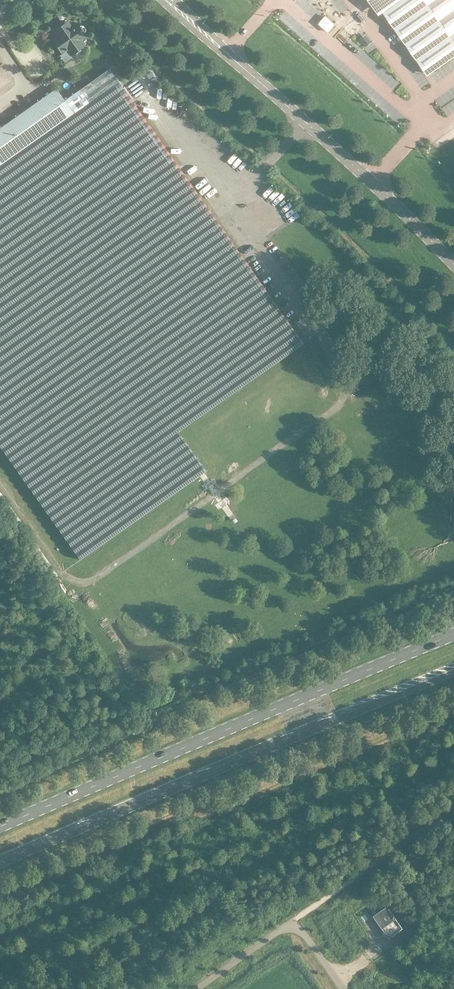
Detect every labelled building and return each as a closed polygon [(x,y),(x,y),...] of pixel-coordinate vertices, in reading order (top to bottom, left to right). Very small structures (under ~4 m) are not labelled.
[(430,73),(453,56),(453,0),(378,0),(430,73)] [(84,31),(84,29),(82,26),(81,26),(79,27),(76,22),(71,26),(68,21),(62,25),(63,26),(60,28),(59,27),(53,31),(57,36),(52,39),(62,53),(67,50),(70,55),(76,51),(75,49),(78,47),(79,49),(84,45),(81,40),(86,36),(83,32),(84,31)] [(205,471),(177,432),(303,343),(109,68),(65,99),(57,88),(0,128),(0,446),(80,559),(205,471)] [(389,938),(403,928),(388,905),(373,915),(389,938)]
